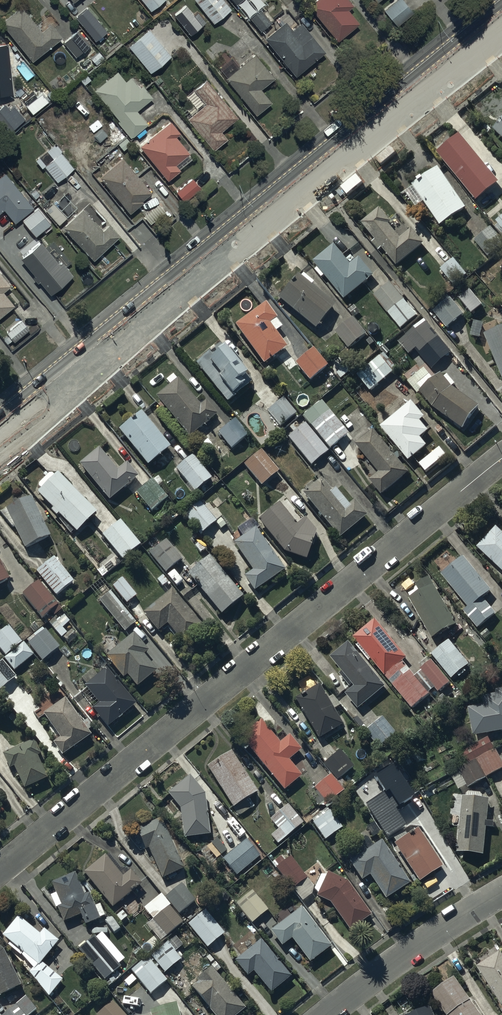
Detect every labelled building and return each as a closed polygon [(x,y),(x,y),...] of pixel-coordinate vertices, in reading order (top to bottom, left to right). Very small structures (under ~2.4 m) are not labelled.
[(150,10),(162,0),(142,0),(150,10)] [(213,22),(231,8),(224,0),(196,0),(213,22)] [(308,4),(337,40),(359,22),(347,8),(352,4),(349,0),(314,0),(308,4)] [(384,9),(396,24),(412,11),(403,0),(395,0),(384,9)] [(21,5),(1,21),(32,60),(61,36),(50,22),(41,30),(21,5)] [(258,6),(248,14),(260,30),(270,22),(258,6)] [(98,24),(86,9),(75,18),(87,33),(87,32),(93,39),(97,36),(92,29),(93,28),(96,30),(100,27),(98,24)] [(285,20),(265,36),(294,74),(324,50),(302,21),(292,29),(285,20)] [(149,27),(128,44),(149,71),(170,54),(149,27)] [(78,29),(63,42),(75,56),(90,44),(78,29)] [(0,42),(0,94),(12,93),(7,42),(0,42)] [(238,65),(225,76),(255,113),(271,100),(261,88),(274,77),(254,53),(253,54),(249,49),(235,60),(238,65)] [(116,70),(94,89),(120,119),(117,121),(130,136),(146,123),(136,110),(152,96),(142,83),(138,86),(130,76),(124,80),(116,70)] [(237,116),(205,77),(193,88),(193,89),(186,95),(197,108),(187,116),(213,148),(227,136),(221,129),(237,116)] [(25,104),(31,112),(31,111),(32,112),(47,100),(40,92),(37,95),(34,92),(24,100),(26,103),(25,104)] [(31,112),(25,104),(24,105),(22,102),(15,107),(24,118),(31,112)] [(15,107),(11,110),(5,103),(0,107),(0,122),(8,132),(24,119),(23,118),(24,118),(15,107)] [(180,132),(169,119),(140,144),(167,178),(179,168),(175,163),(189,152),(175,135),(180,132)] [(493,130),(501,138),(501,121),(493,130)] [(460,134),(437,152),(476,202),(499,183),(460,134)] [(73,167),(60,151),(44,164),(57,180),(73,167)] [(121,156),(99,175),(129,211),(142,200),(141,200),(151,192),(121,156)] [(438,168),(412,185),(440,226),(466,209),(438,168)] [(3,209),(14,222),(33,207),(5,171),(0,175),(0,211),(3,209)] [(200,187),(192,177),(176,191),(184,200),(200,187)] [(152,195),(137,207),(149,223),(165,211),(152,195)] [(52,201),(45,209),(58,224),(66,217),(52,201)] [(40,205),(22,219),(35,235),(52,221),(40,205)] [(81,207),(62,226),(77,243),(73,247),(85,260),(89,256),(93,260),(119,235),(108,223),(102,229),(81,207)] [(391,222),(380,209),(361,224),(375,241),(372,243),(379,251),(382,248),(397,267),(424,244),(412,230),(401,240),(388,225),(391,222)] [(491,227),(475,241),(488,257),(501,245),(501,240),(491,227)] [(59,263),(40,240),(20,257),(34,274),(31,275),(36,281),(38,280),(49,293),(72,274),(61,261),(59,263)] [(334,245),(314,262),(345,300),(374,276),(359,258),(351,265),(334,245)] [(454,258),(441,269),(454,286),(468,275),(454,258)] [(13,304),(2,291),(10,284),(0,272),(0,315),(13,304)] [(297,275),(277,299),(314,330),(335,306),(311,286),(314,283),(303,274),(300,278),(297,275)] [(390,282),(374,295),(388,314),(405,301),(390,282)] [(441,305),(433,311),(447,329),(464,315),(447,294),(439,301),(441,305)] [(265,304),(235,326),(263,365),(287,349),(275,333),(282,328),(276,320),(276,319),(265,304)] [(354,317),(336,331),(349,348),(367,334),(354,317)] [(13,340),(29,328),(21,319),(6,331),(8,334),(3,339),(8,344),(13,340)] [(423,320),(398,342),(409,354),(416,348),(421,353),(435,340),(440,346),(444,343),(423,320)] [(484,334),(501,377),(501,327),(484,334)] [(220,344),(196,363),(227,403),(250,385),(244,377),(245,375),(220,344)] [(327,366),(313,349),(294,364),(309,381),(327,366)] [(384,353),(357,375),(370,392),(398,370),(384,353)] [(331,369),(323,375),(331,386),(339,380),(336,375),(337,374),(341,379),(351,372),(340,357),(329,366),(331,369)] [(417,393),(419,392),(432,408),(463,430),(480,407),(452,388),(456,385),(448,375),(445,378),(441,373),(431,381),(422,370),(408,381),(417,393)] [(169,386),(156,397),(188,438),(216,415),(206,402),(200,406),(178,379),(176,381),(172,376),(165,381),(169,386)] [(283,399),(267,412),(280,428),(296,414),(283,399)] [(425,418),(412,402),(381,427),(409,462),(428,447),(421,439),(430,432),(421,421),(425,418)] [(330,411),(310,425),(329,450),(348,435),(330,411)] [(141,412),(118,430),(147,467),(170,449),(141,412)] [(234,420),(218,433),(231,449),(247,437),(234,420)] [(293,433),(288,438),(311,466),(328,452),(305,423),(300,428),(296,423),(289,428),(293,433)] [(375,430),(357,444),(379,472),(369,480),(382,496),(410,473),(375,430)] [(98,449),(79,465),(108,502),(138,477),(126,464),(117,472),(98,449)] [(261,450),(243,465),(261,487),(279,473),(261,450)] [(192,456),(176,469),(194,493),(211,480),(192,456)] [(41,490),(37,494),(52,509),(50,511),(56,517),(58,515),(76,533),(96,513),(57,474),(54,477),(50,473),(37,486),(41,490)] [(152,480),(136,492),(152,512),(167,499),(158,487),(163,483),(158,477),(153,481),(152,480)] [(319,482),(303,494),(339,539),(366,517),(354,501),(348,506),(335,489),(329,494),(319,482)] [(32,497),(6,509),(24,549),(50,537),(32,497)] [(216,522),(200,502),(184,515),(200,535),(215,523),(221,530),(226,525),(220,518),(216,522)] [(280,502),(257,520),(283,553),(306,561),(317,532),(304,517),(297,523),(280,502)] [(285,571),(255,529),(258,527),(252,519),(237,530),(242,538),(233,544),(252,572),(244,577),(254,593),(285,571)] [(120,521),(102,536),(122,561),(140,546),(120,521)] [(496,528),(477,548),(501,571),(501,533),(496,528)] [(166,540),(149,554),(165,573),(182,559),(166,540)] [(54,557),(36,572),(56,596),(74,582),(54,557)] [(209,557),(188,575),(221,616),(242,598),(209,557)] [(464,557),(442,575),(468,607),(464,611),(478,629),(496,614),(483,599),(492,592),(464,557)] [(9,581),(0,562),(0,585),(9,581)] [(411,598),(410,599),(432,639),(456,625),(430,578),(416,585),(419,590),(410,595),(411,598)] [(122,579),(112,587),(126,604),(136,596),(122,579)] [(38,581),(22,594),(42,619),(51,612),(54,616),(61,611),(38,581)] [(173,591),(143,614),(158,633),(167,625),(182,645),(203,629),(173,591)] [(110,592),(99,601),(124,633),(136,623),(110,592)] [(375,620),(354,638),(412,709),(430,694),(403,661),(407,658),(375,620)] [(0,633),(0,650),(5,657),(22,643),(8,626),(0,633)] [(29,643),(28,644),(42,662),(59,649),(42,628),(27,640),(29,643)] [(134,634),(105,656),(123,678),(127,675),(137,687),(156,671),(143,655),(148,651),(134,634)] [(470,665),(449,640),(431,655),(452,679),(458,674),(460,677),(467,671),(465,669),(470,665)] [(386,687),(349,642),(331,658),(355,687),(347,694),(359,709),(386,687)] [(33,656),(23,644),(4,659),(14,672),(33,656)] [(15,678),(1,661),(0,662),(0,691),(15,678)] [(450,683),(432,661),(422,670),(423,671),(419,674),(433,691),(435,688),(439,693),(450,683)] [(92,671),(81,680),(86,685),(84,687),(99,704),(92,710),(107,728),(135,705),(106,669),(97,676),(92,671)] [(319,685),(295,699),(318,740),(343,726),(334,710),(339,707),(333,696),(327,699),(319,685)] [(470,708),(474,736),(501,731),(501,690),(497,691),(498,695),(485,697),(486,706),(470,708)] [(65,700),(44,715),(60,739),(53,744),(62,756),(91,736),(87,731),(92,728),(87,720),(82,724),(65,700)] [(395,734),(382,718),(364,733),(377,749),(395,734)] [(280,744),(261,721),(239,738),(243,743),(240,745),(245,751),(248,749),(284,791),(301,777),(288,761),(301,751),(288,737),(280,744)] [(489,738),(461,753),(468,765),(459,770),(469,788),(486,778),(501,769),(501,761),(496,749),(495,749),(489,738)] [(35,742),(3,755),(9,770),(14,768),(23,790),(46,780),(37,757),(40,755),(35,742)] [(340,751),(323,764),(337,781),(354,768),(340,751)] [(255,807),(249,798),(257,794),(232,753),(207,768),(232,809),(236,807),(241,815),(255,807)] [(392,767),(381,774),(389,788),(392,787),(394,790),(401,786),(399,783),(400,782),(392,767)] [(344,791),(331,775),(307,795),(316,806),(324,800),(328,805),(344,791)] [(189,776),(167,794),(180,809),(184,838),(210,835),(204,794),(189,776)] [(414,787),(394,798),(406,818),(426,807),(414,787)] [(490,799),(464,797),(458,853),(485,856),(490,799)] [(303,823),(288,805),(270,821),(278,830),(270,837),(277,845),(303,823)] [(330,811),(312,824),(325,841),(342,828),(330,811)] [(161,819),(136,830),(145,851),(148,849),(162,880),(184,870),(161,819)] [(418,829),(394,844),(419,884),(443,868),(418,829)] [(260,856),(246,840),(223,860),(236,876),(260,856)] [(382,841),(350,862),(362,881),(370,876),(385,901),(410,885),(382,841)] [(106,856),(84,873),(112,909),(141,886),(130,872),(122,878),(106,856)] [(312,895),(314,888),(290,858),(284,863),(280,857),(271,864),(302,903),(312,895)] [(317,894),(316,897),(330,904),(349,931),(371,916),(347,883),(344,878),(329,871),(327,876),(322,873),(314,890),(317,894)] [(79,885),(74,874),(51,883),(55,894),(50,896),(55,909),(57,908),(62,923),(80,916),(84,926),(99,920),(99,918),(104,916),(100,905),(94,908),(89,894),(86,895),(82,884),(79,885)] [(181,886),(165,898),(178,915),(194,903),(181,886)] [(268,911),(253,891),(236,905),(252,924),(268,911)] [(183,924),(169,907),(146,925),(160,941),(166,936),(167,937),(183,924)] [(301,909),(270,932),(282,947),(291,939),(310,963),(331,947),(301,909)] [(188,925),(207,948),(224,935),(205,911),(188,925)] [(18,917),(2,937),(23,955),(21,957),(33,969),(29,973),(48,997),(62,980),(41,963),(58,942),(43,930),(39,935),(18,917)] [(94,937),(78,950),(104,981),(121,968),(118,965),(125,960),(102,933),(96,939),(94,937)] [(182,947),(173,936),(149,955),(164,974),(181,960),(175,953),(182,947)] [(260,941),(235,962),(247,977),(253,972),(271,994),(291,978),(260,941)] [(0,948),(0,996),(20,987),(3,950),(0,948)] [(478,967),(501,1005),(501,954),(501,952),(478,967)] [(148,958),(131,971),(150,995),(167,981),(148,958)] [(192,988),(213,1014),(239,1014),(245,1010),(212,968),(196,981),(198,983),(192,988)] [(432,994),(447,1014),(481,1014),(455,978),(432,994)] [(26,998),(5,1014),(31,1014),(36,1011),(26,998)] [(113,1002),(98,1014),(125,1014),(113,1002)] [(149,1011),(151,1014),(179,1014),(176,1004),(149,1011)] [(411,1014),(435,1014),(432,1006),(411,1014)]
